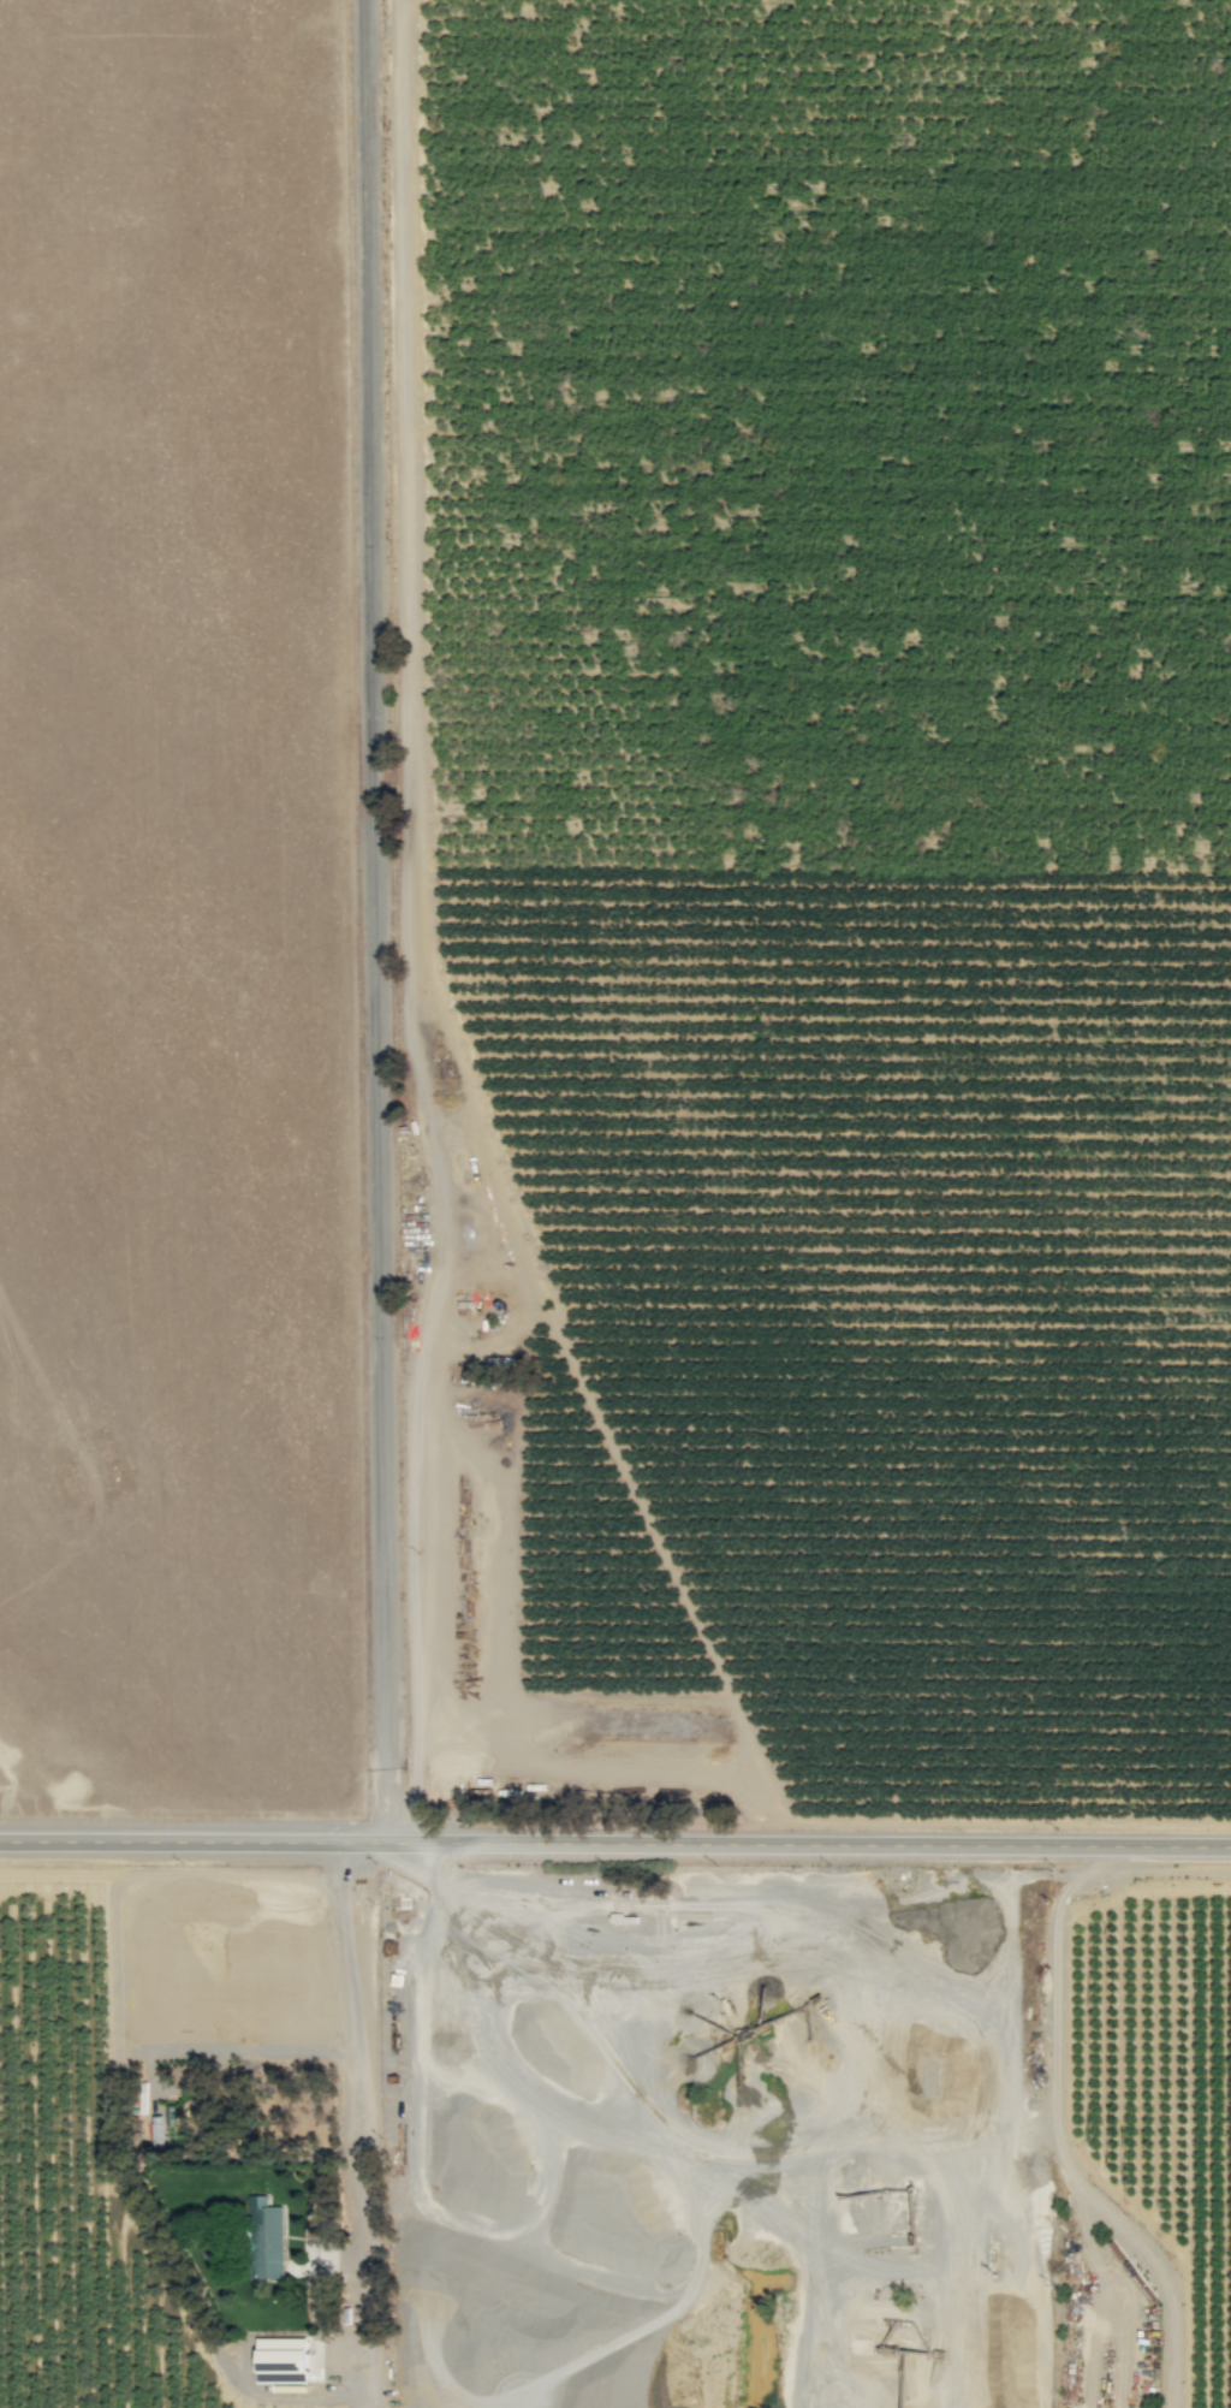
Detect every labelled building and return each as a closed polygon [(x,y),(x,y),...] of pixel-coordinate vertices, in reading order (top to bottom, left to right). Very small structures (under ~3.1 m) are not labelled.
[(311,2340),(259,2339),(259,2384),(311,2385),(311,2340)]
